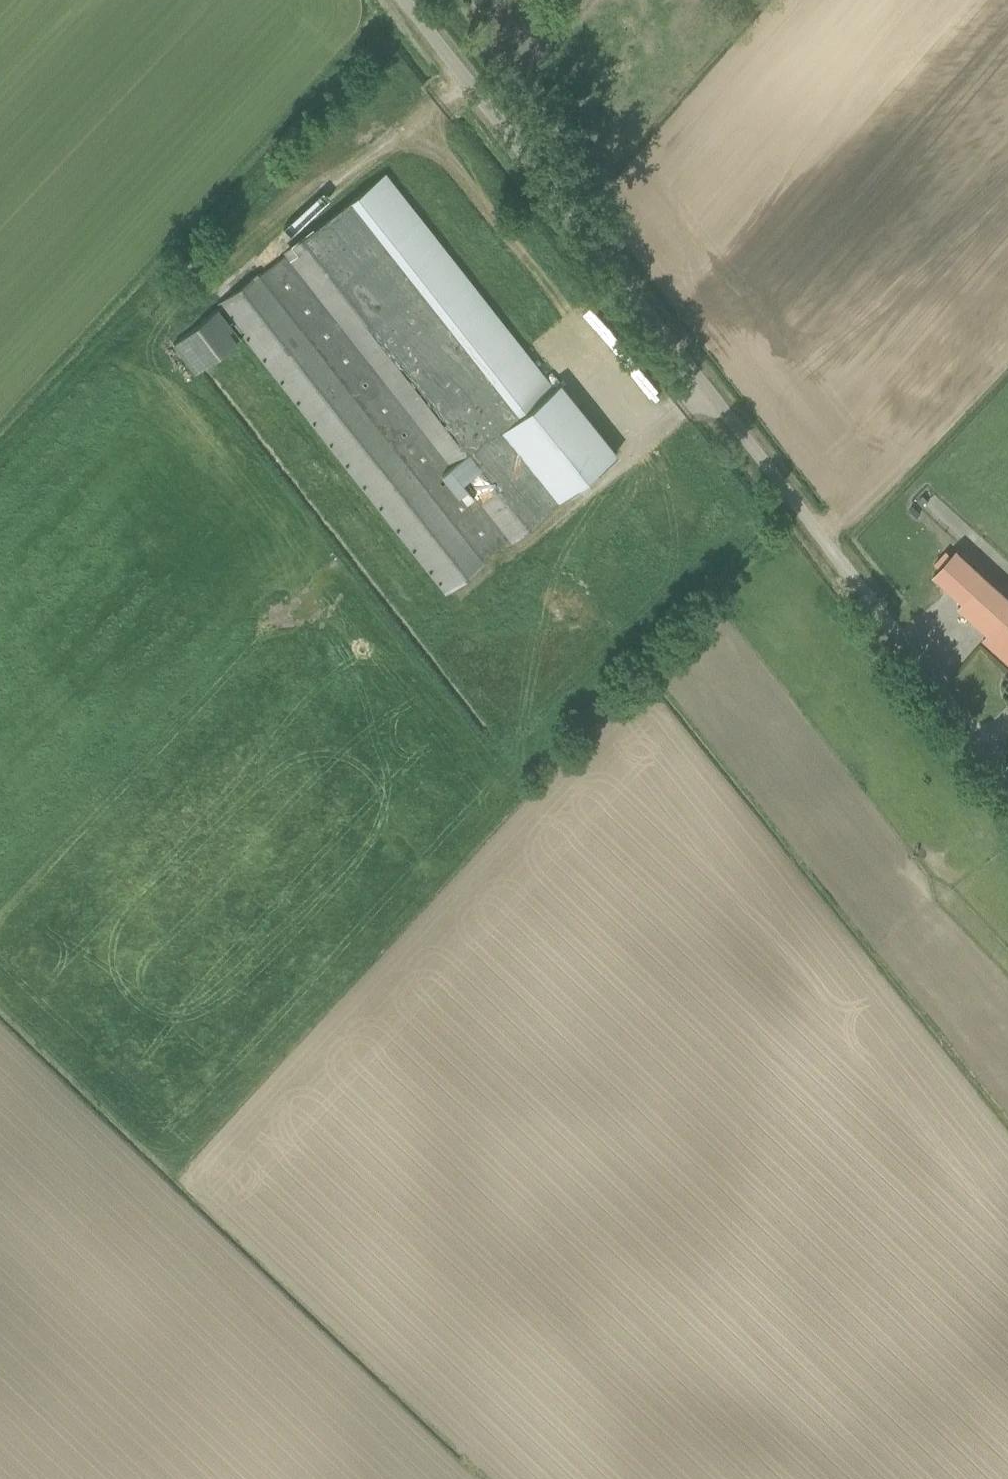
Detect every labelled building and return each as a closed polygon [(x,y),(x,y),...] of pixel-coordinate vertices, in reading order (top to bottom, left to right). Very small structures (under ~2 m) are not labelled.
[(278,259),(264,271),(219,307),(445,590),(618,452),(560,381),(554,386),(385,171),(324,223),(278,259)] [(217,306),(171,342),(195,372),(241,336),(217,306)] [(958,546),(933,573),(962,599),(958,606),(987,632),(983,638),(1007,660),(1007,592),(958,546)]
